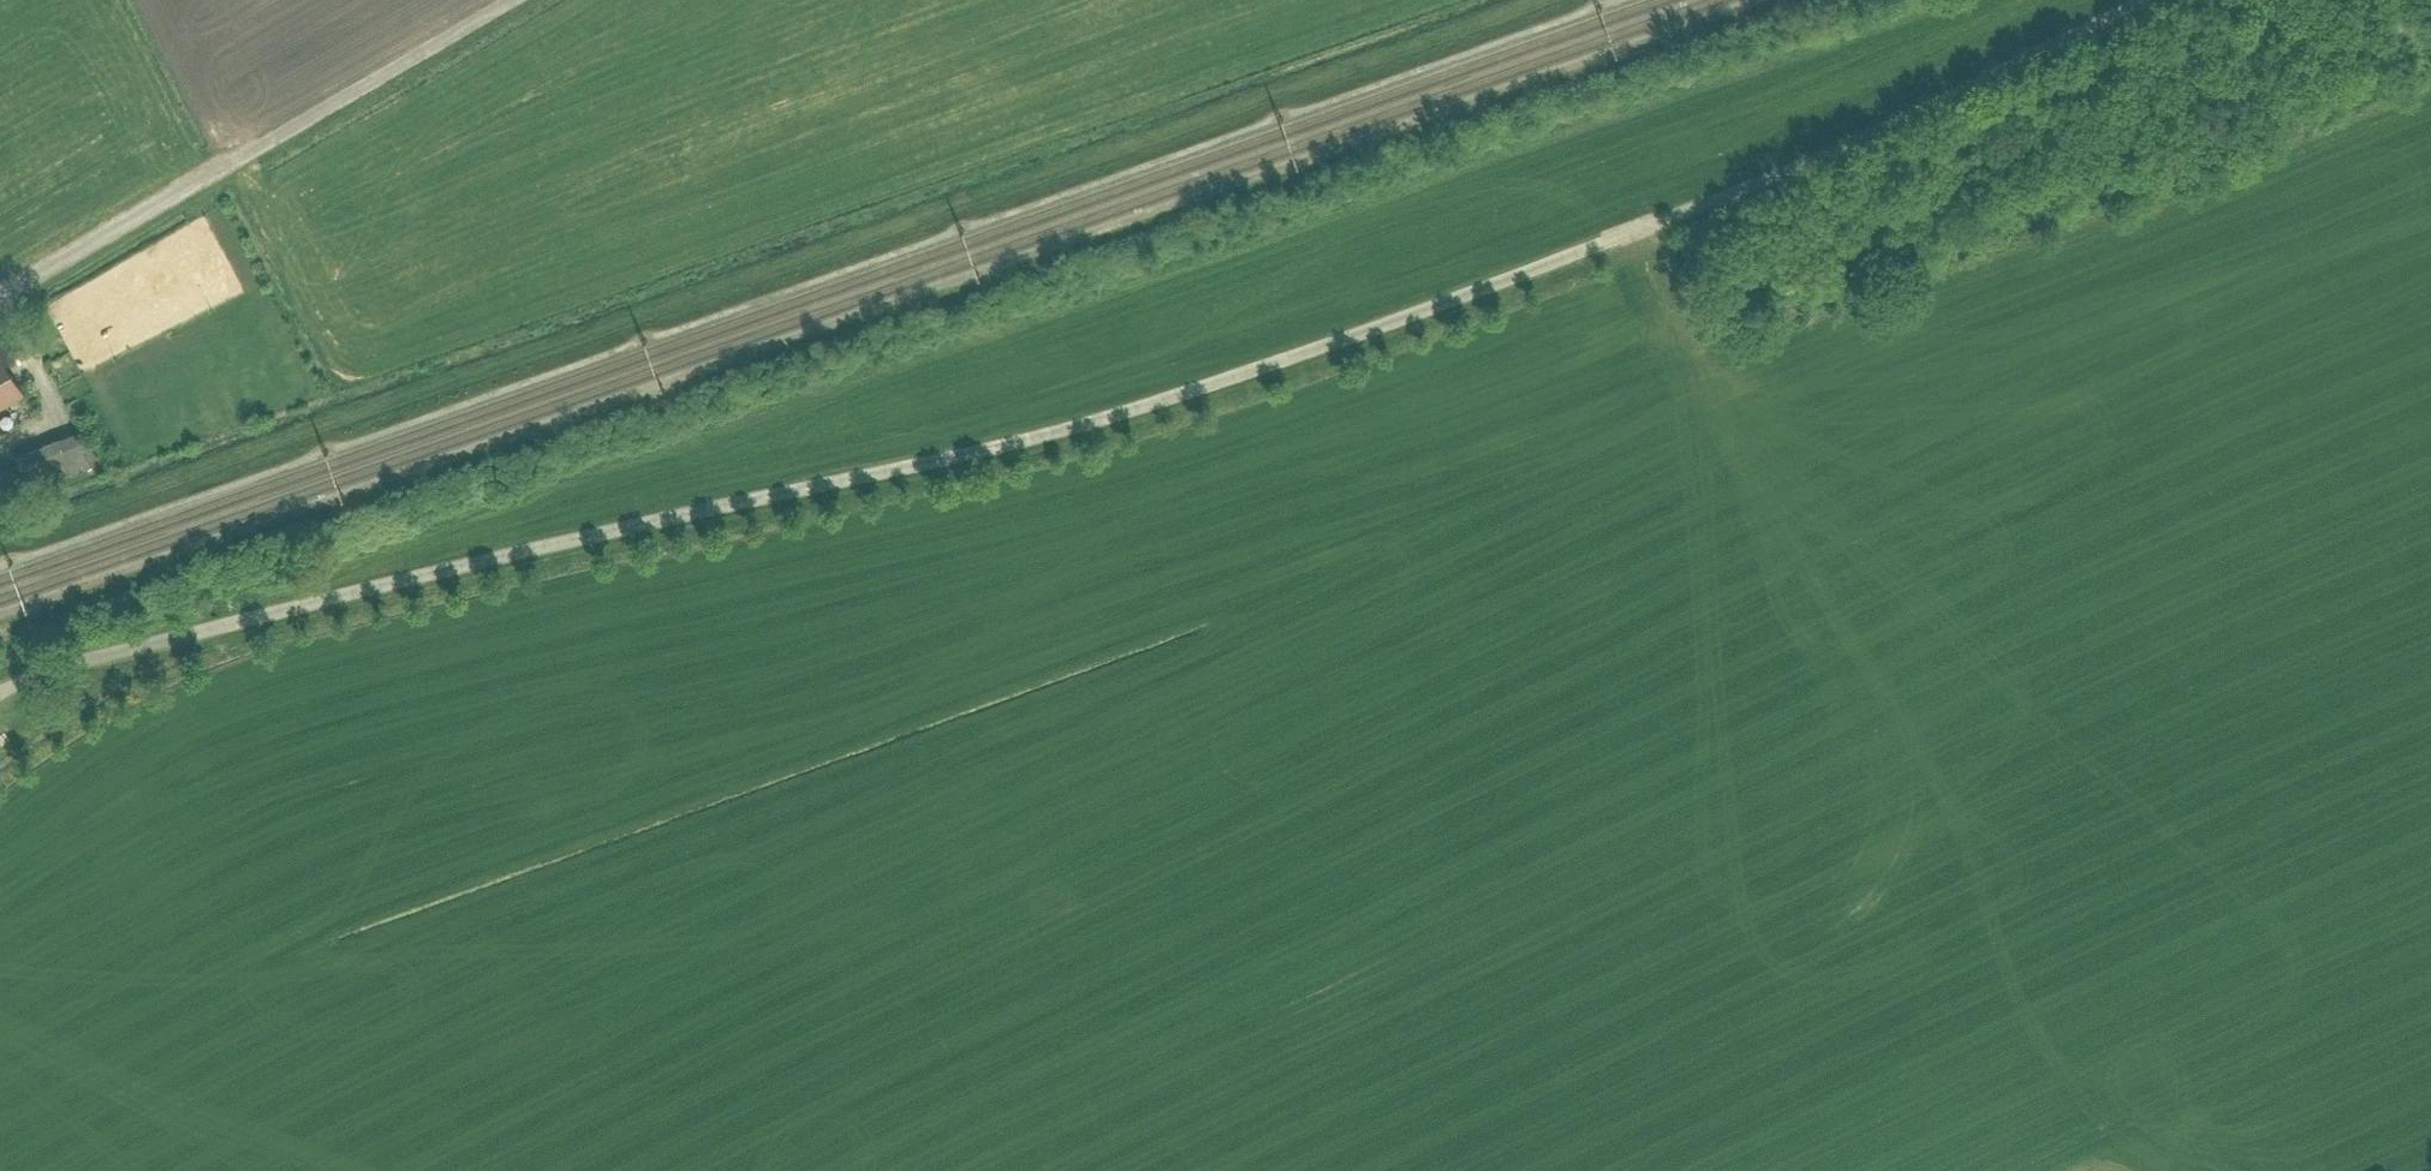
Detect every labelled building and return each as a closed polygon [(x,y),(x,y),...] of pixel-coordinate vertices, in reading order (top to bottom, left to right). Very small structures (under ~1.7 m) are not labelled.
[(25,394),(0,353),(0,409),(25,394)] [(104,463),(96,439),(77,444),(73,431),(59,435),(59,437),(16,453),(18,462),(0,469),(0,501),(34,489),(71,473),(73,479),(88,474),(86,468),(104,463)]
